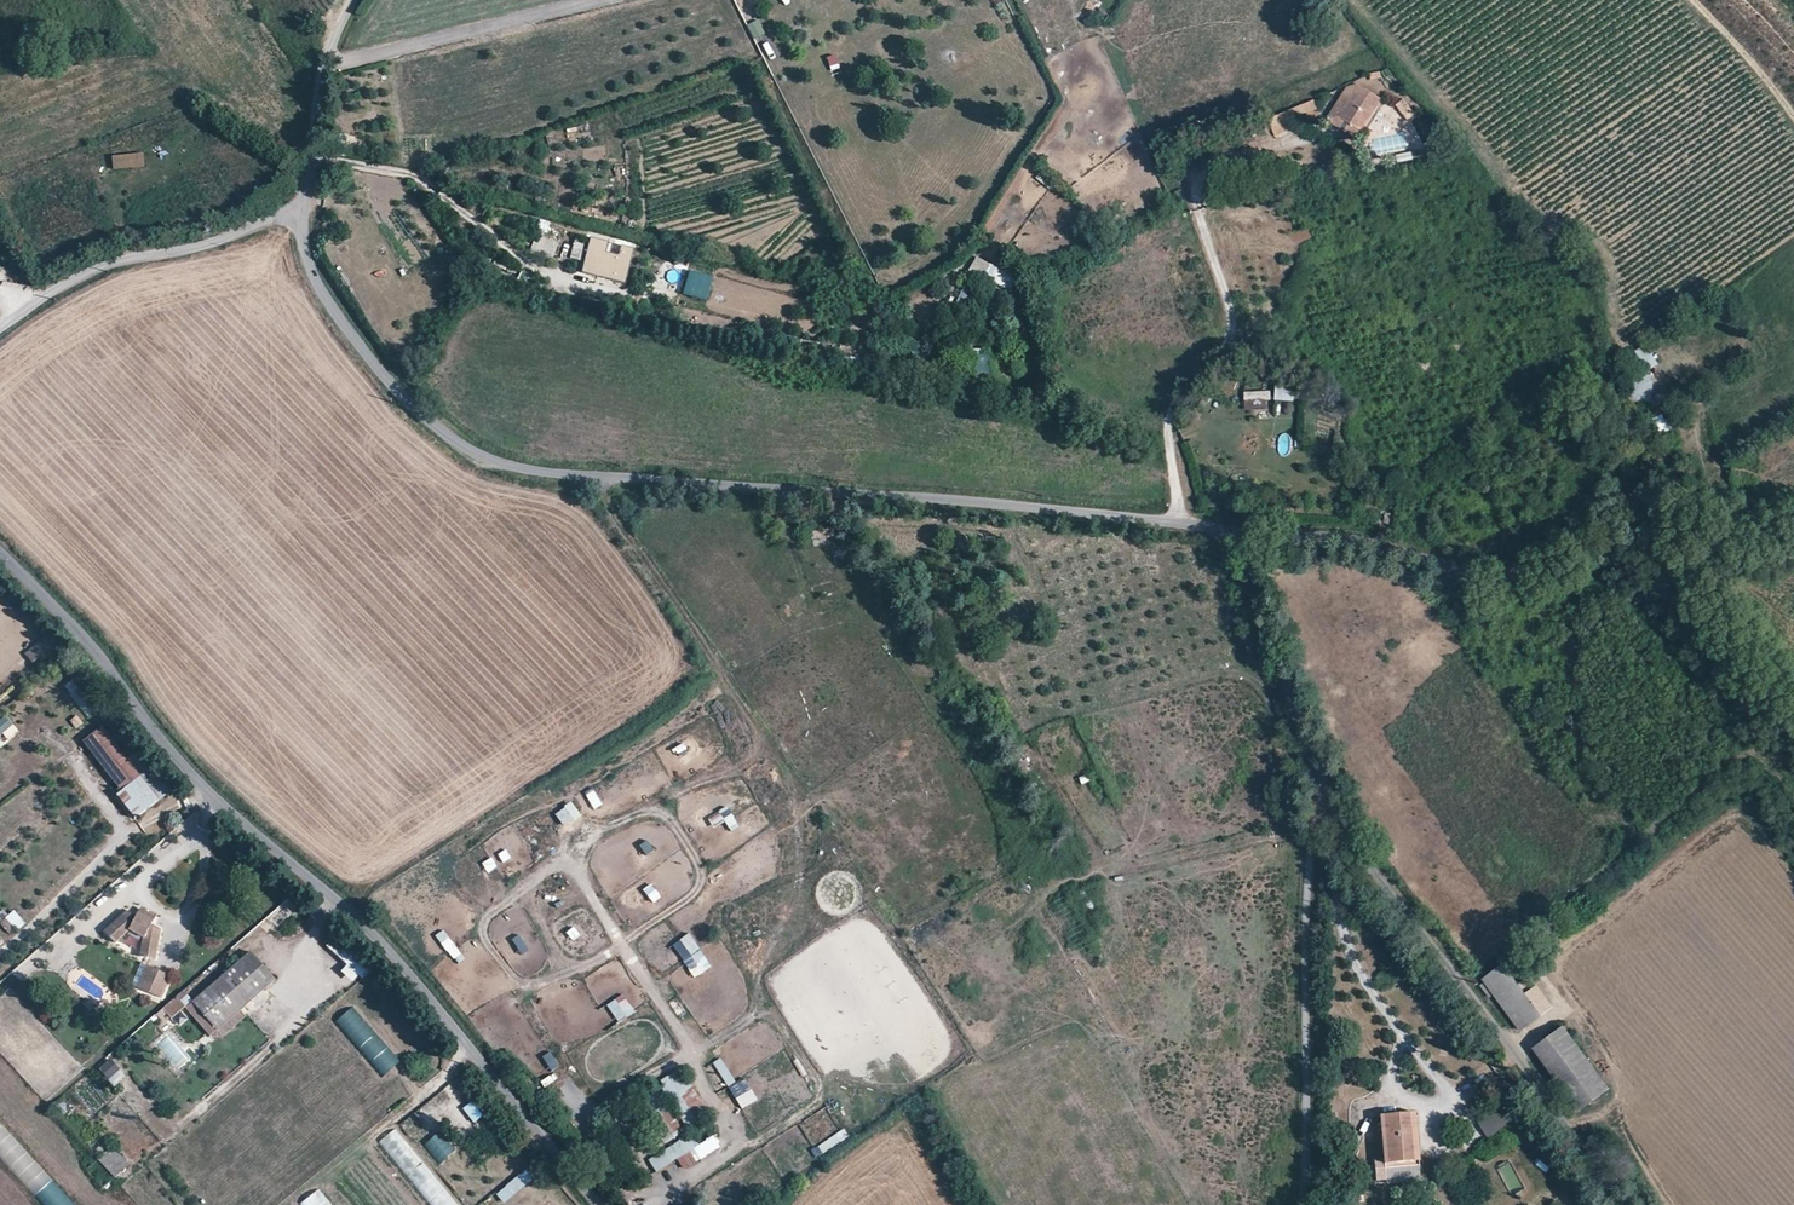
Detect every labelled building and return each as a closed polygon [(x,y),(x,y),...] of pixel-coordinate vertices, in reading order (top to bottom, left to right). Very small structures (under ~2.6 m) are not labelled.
[(1308,13),(1318,25),(1327,17),(1317,5),(1308,13)] [(1102,15),(1106,22),(1110,14),(1105,10),(1102,15)] [(747,25),(755,39),(765,34),(758,19),(747,25)] [(836,54),(826,56),(829,72),(839,70),(836,54)] [(1396,104),(1405,115),(1413,109),(1403,98),(1396,104)] [(1349,100),(1339,116),(1362,132),(1372,115),(1349,100)] [(1302,105),(1308,120),(1319,115),(1313,101),(1302,105)] [(1411,151),(1397,154),(1399,161),(1412,158),(1411,151)] [(144,153),(111,155),(111,169),(145,168),(144,153)] [(326,167),(325,177),(340,180),(340,178),(344,179),(345,172),(341,171),(341,169),(326,167)] [(547,233),(550,222),(539,219),(536,231),(547,233)] [(575,237),(569,257),(580,260),(586,240),(575,237)] [(976,255),(968,270),(1007,293),(1016,278),(976,255)] [(521,270),(517,279),(531,285),(535,276),(521,270)] [(961,289),(954,307),(970,314),(978,296),(961,289)] [(1636,350),(1647,370),(1660,363),(1648,343),(1636,350)] [(966,353),(966,381),(988,381),(989,353),(966,353)] [(1630,374),(1629,402),(1653,402),(1653,375),(1630,374)] [(1276,382),(1275,399),(1294,400),(1295,383),(1276,382)] [(1270,390),(1244,391),(1244,410),(1271,409),(1270,390)] [(1595,416),(1600,421),(1605,417),(1601,411),(1595,416)] [(1278,452),(1289,453),(1291,434),(1280,433),(1278,452)] [(44,636),(24,653),(32,663),(53,646),(44,636)] [(19,731),(3,715),(0,718),(0,749),(19,731)] [(86,746),(90,750),(109,735),(104,730),(86,746)] [(116,796),(137,820),(176,788),(131,742),(121,750),(109,735),(90,750),(122,791),(116,796)] [(1285,785),(1285,796),(1294,797),(1295,785),(1285,785)] [(593,810),(602,805),(593,789),(584,794),(593,810)] [(564,828),(581,816),(571,802),(554,814),(564,828)] [(726,806),(718,811),(731,832),(739,827),(726,806)] [(639,843),(643,855),(653,851),(649,840),(639,843)] [(501,863),(510,859),(507,850),(498,853),(501,863)] [(486,874),(497,869),(492,859),(482,864),(486,874)] [(651,903),(660,898),(650,882),(641,887),(651,903)] [(304,905),(312,912),(317,904),(309,898),(304,905)] [(141,909),(138,914),(153,922),(156,918),(141,909)] [(131,913),(108,932),(118,943),(132,930),(144,940),(142,958),(155,960),(162,930),(152,925),(153,922),(138,914),(137,916),(131,913)] [(572,941),(581,935),(575,926),(566,932),(572,941)] [(443,929),(435,935),(457,965),(465,959),(443,929)] [(693,978),(711,967),(689,933),(672,944),(693,978)] [(520,955),(529,949),(519,934),(510,939),(520,955)] [(252,951),(193,1003),(217,1031),(240,1011),(277,979),(252,951)] [(1494,996),(1522,1031),(1551,1007),(1525,975),(1517,982),(1502,964),(1482,980),(1484,982),(1479,986),(1490,1000),(1494,996)] [(140,987),(147,990),(157,970),(149,967),(140,987)] [(157,970),(147,990),(164,998),(174,977),(157,970)] [(183,993),(160,1007),(167,1018),(190,1004),(183,993)] [(618,1022),(634,1012),(623,994),(606,1004),(618,1022)] [(209,1038),(217,1031),(193,1003),(185,1010),(209,1038)] [(384,1075),(401,1060),(351,1007),(334,1023),(384,1075)] [(240,1011),(217,1031),(223,1038),(224,1038),(246,1019),(240,1011)] [(1533,1050),(1581,1109),(1607,1088),(1558,1029),(1533,1050)] [(223,1038),(217,1031),(196,1049),(202,1056),(223,1038)] [(552,1051),(543,1054),(548,1071),(557,1068),(552,1051)] [(115,1086),(126,1074),(108,1058),(97,1069),(115,1086)] [(727,1087),(735,1083),(721,1058),(712,1062),(727,1087)] [(543,1086),(557,1081),(555,1074),(540,1079),(543,1086)] [(661,1085),(688,1127),(709,1113),(692,1086),(679,1094),(670,1079),(661,1085)] [(740,1108),(757,1102),(753,1090),(735,1096),(740,1108)] [(642,1103),(667,1141),(681,1132),(657,1094),(642,1103)] [(476,1098),(461,1109),(474,1125),(488,1113),(476,1098)] [(1502,1101),(1476,1121),(1490,1138),(1515,1118),(1502,1101)] [(1408,1113),(1413,1160),(1420,1159),(1416,1112),(1408,1113)] [(1380,1115),(1385,1163),(1413,1160),(1408,1113),(1380,1115)] [(36,1196),(53,1180),(0,1124),(0,1158),(36,1196)] [(561,1132),(575,1152),(583,1148),(576,1139),(580,1137),(571,1124),(561,1132)] [(395,1128),(378,1142),(430,1204),(458,1204),(395,1128)] [(823,1153),(849,1136),(844,1129),(818,1145),(823,1153)] [(439,1131),(423,1145),(439,1164),(455,1150),(439,1131)] [(691,1132),(649,1159),(656,1171),(677,1158),(682,1167),(695,1159),(689,1150),(699,1144),(691,1132)] [(114,1178),(129,1163),(111,1144),(96,1159),(114,1178)] [(1496,1168),(1510,1192),(1523,1185),(1509,1161),(1496,1168)] [(495,1192),(502,1203),(536,1178),(529,1168),(495,1192)] [(320,1188),(300,1203),(302,1204),(333,1204),(320,1188)]
